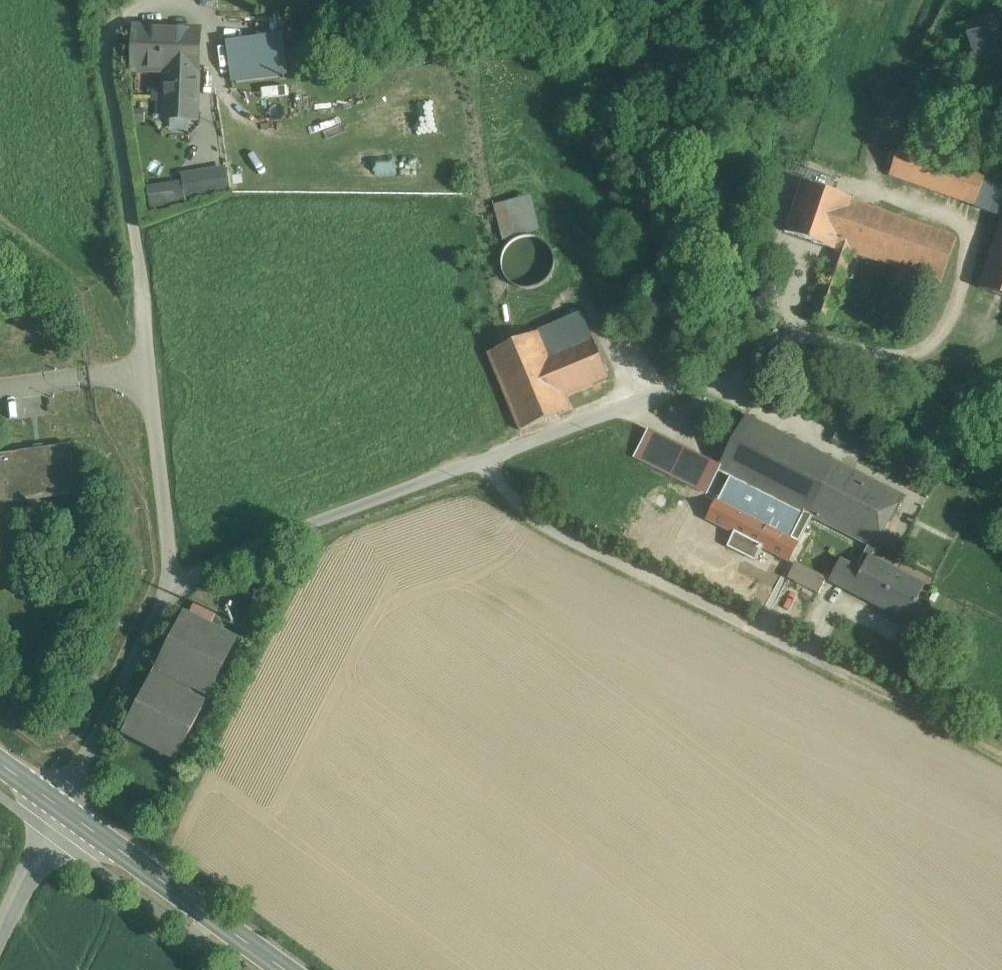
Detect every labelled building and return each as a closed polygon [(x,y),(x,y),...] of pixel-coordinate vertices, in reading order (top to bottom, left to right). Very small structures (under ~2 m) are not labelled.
[(960,31),(971,61),(955,67),(977,126),(1001,118),(1001,117),(1001,21),(1000,17),(960,31)] [(199,30),(136,27),(134,69),(166,70),(164,114),(195,115),(199,30)] [(275,40),(228,47),(231,69),(248,66),(249,76),(280,71),(275,40)] [(376,112),(380,138),(426,131),(423,106),(376,112)] [(205,115),(185,125),(204,162),(217,155),(211,144),(218,140),(205,115)] [(984,180),(986,176),(901,146),(890,176),(972,205),(972,206),(1001,216),(1001,186),(984,180)] [(334,155),(334,174),(390,174),(390,156),(334,155)] [(840,181),(808,170),(803,185),(835,196),(840,181)] [(211,192),(209,180),(208,174),(185,177),(185,181),(148,186),(151,205),(190,199),(190,195),(211,192)] [(835,196),(803,185),(786,234),(835,251),(836,248),(852,202),(835,196)] [(540,230),(532,197),(494,206),(502,239),(540,230)] [(957,238),(852,202),(836,248),(853,254),(941,284),(957,238)] [(978,289),(1001,297),(1001,220),(978,289)] [(549,272),(551,262),(548,251),(542,243),(533,237),(523,235),(513,237),(504,244),(498,252),(496,263),(499,273),(505,282),(514,287),(524,289),(534,287),(543,281),(549,272)] [(582,311),(537,329),(564,398),(609,380),(582,311)] [(537,329),(486,352),(518,425),(567,405),(564,398),(537,329)] [(840,463),(748,417),(723,467),(720,472),(731,477),(812,518),(840,463)] [(868,432),(845,420),(835,441),(857,452),(868,432)] [(723,467),(649,430),(635,457),(709,494),(720,472),(723,467)] [(0,456),(0,503),(76,493),(69,446),(0,456)] [(904,496),(840,463),(812,518),(877,550),(904,496)] [(812,518),(731,477),(709,520),(736,533),(729,546),(755,559),(754,562),(819,594),(826,578),(797,564),(801,557),(794,554),(812,518)] [(82,538),(65,541),(67,552),(84,550),(82,538)] [(927,584),(871,554),(863,570),(852,589),(907,619),(927,584)] [(863,570),(842,558),(831,577),(852,589),(863,570)] [(184,616),(126,733),(178,759),(237,643),(184,616)]
